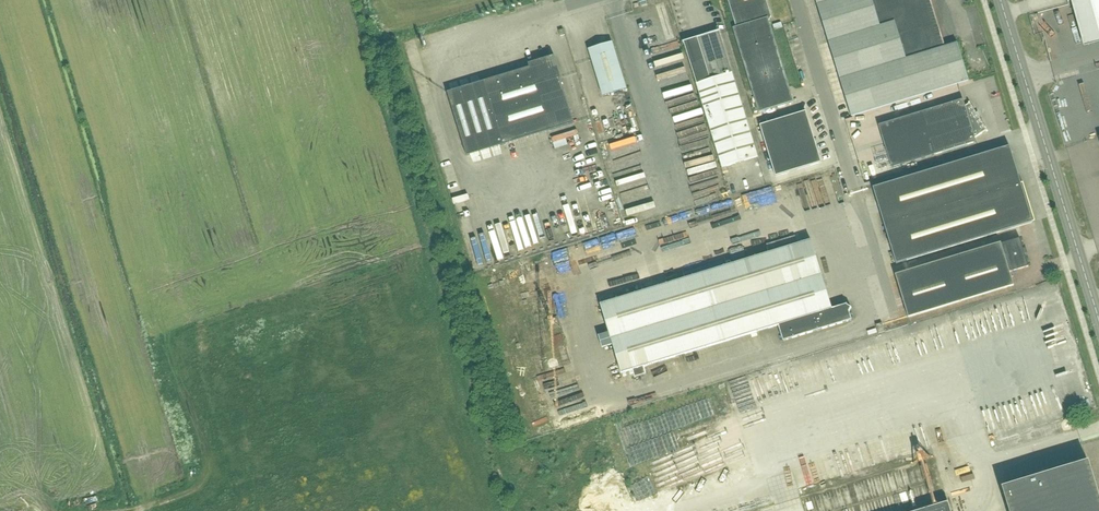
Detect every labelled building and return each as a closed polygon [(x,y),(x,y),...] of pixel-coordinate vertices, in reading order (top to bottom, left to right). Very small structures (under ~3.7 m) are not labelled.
[(736,27),(733,28),(758,113),(794,102),(769,21),(771,17),(766,0),(728,0),(736,27)] [(851,117),(969,81),(957,43),(941,48),(926,0),(815,0),(851,117)] [(1049,36),(1056,33),(1051,22),(1045,25),(1049,36)] [(697,84),(722,168),(758,157),(732,73),(720,34),(721,34),(720,31),(717,32),(717,33),(709,36),(708,35),(698,38),(711,80),(697,84)] [(603,96),(627,89),(612,43),(589,50),(603,96)] [(529,68),(448,93),(467,156),(574,123),(562,85),(563,84),(561,79),(554,56),(528,64),(529,68)] [(892,168),(933,155),(976,142),(975,138),(986,131),(986,132),(988,131),(969,102),(968,103),(969,104),(965,106),(963,100),(879,126),(892,168)] [(760,126),(774,170),(776,177),(822,163),(820,156),(806,112),(760,126)] [(873,188),(896,264),(1035,222),(1023,183),(1021,184),(1010,146),(873,188)] [(1010,273),(1029,267),(1020,238),(1001,244),(1001,243),(895,275),(908,318),(1014,286),(1010,273)] [(783,341),(852,320),(849,312),(852,308),(847,305),(847,304),(832,309),(811,240),(600,305),(621,374),(633,370),(635,378),(646,374),(644,367),(778,326),(783,341)] [(629,274),(631,282),(647,279),(646,271),(629,274)] [(878,334),(885,332),(882,323),(876,325),(878,334)] [(1070,427),(1076,425),(1074,416),(1068,418),(1070,427)] [(1088,462),(1003,488),(1010,510),(1098,510),(1098,498),(1088,462)] [(940,467),(943,475),(956,471),(954,463),(940,467)] [(948,502),(919,510),(951,510),(948,502)]
